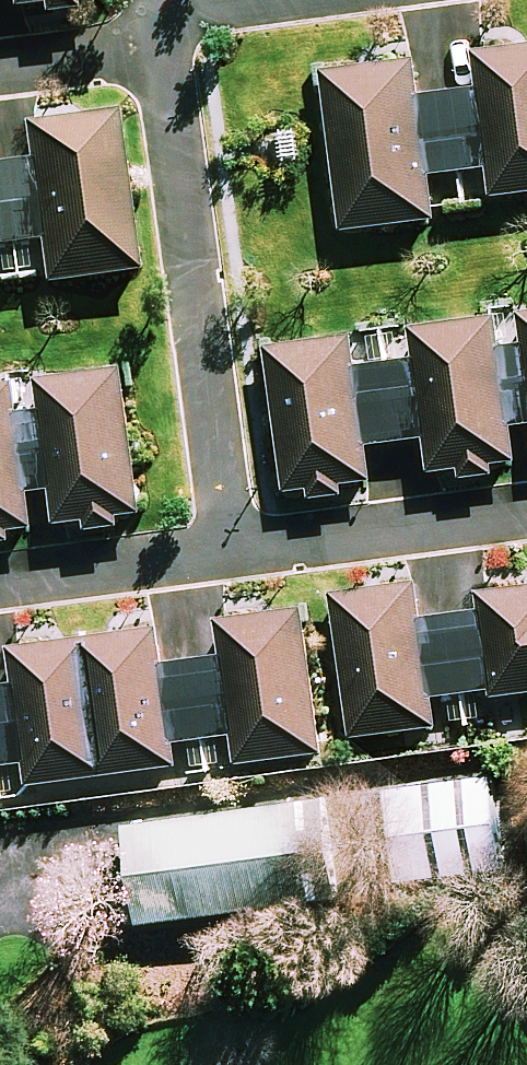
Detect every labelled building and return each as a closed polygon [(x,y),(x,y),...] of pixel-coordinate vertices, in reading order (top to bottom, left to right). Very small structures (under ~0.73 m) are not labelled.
[(23,18),(51,15),(53,27),(84,23),(83,10),(105,7),(104,0),(21,0),(23,18)] [(476,57),(480,92),(427,99),(422,64),(328,77),(349,232),(444,220),(438,175),(493,168),(498,199),(526,196),(526,50),(476,57)] [(42,245),(48,288),(139,276),(118,120),(25,132),(30,170),(0,174),(0,250),(42,245)] [(272,350),(292,493),(315,490),(317,503),(346,499),(344,486),(377,482),(373,448),(430,441),(435,474),(464,470),(466,481),(498,477),(496,466),(517,463),(512,428),(526,426),(526,351),(501,354),(497,320),(417,330),(422,365),(358,373),(353,339),(272,350)] [(15,537),(14,526),(34,524),(29,488),(58,484),(63,520),(89,516),(91,529),(122,525),(120,512),(143,509),(124,366),(43,376),(48,410),(19,414),(14,380),(0,382),(0,539),(15,537)] [(335,598),(355,746),(440,734),(437,709),(526,697),(526,588),(483,593),(485,611),(425,619),(421,587),(335,598)] [(28,766),(32,790),(180,771),(177,744),(238,736),(242,771),(326,759),(306,612),(220,624),(225,662),(170,669),(164,631),(13,651),(18,687),(0,690),(0,770),(28,766)] [(330,907),(318,807),(138,830),(151,930),(330,907)]
